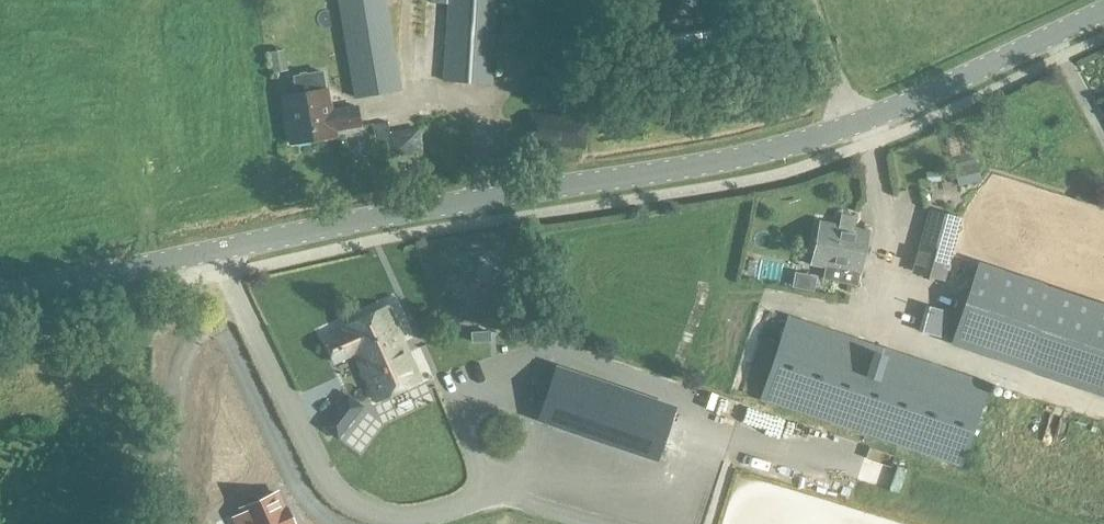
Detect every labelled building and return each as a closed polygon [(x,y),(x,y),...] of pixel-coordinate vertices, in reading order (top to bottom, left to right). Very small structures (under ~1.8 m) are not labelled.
[(356,100),(404,91),(388,0),(338,0),(356,100)] [(443,82),(494,85),(499,0),(449,0),(448,5),(443,82)] [(669,11),(665,0),(650,0),(649,0),(656,17),(669,11)] [(287,70),(284,51),(269,54),(272,73),(287,70)] [(297,95),(283,97),(290,145),(336,137),(335,132),(361,128),(358,108),(330,112),(326,90),(325,90),(322,73),(294,77),(297,95)] [(561,77),(533,77),(533,94),(561,94),(561,77)] [(421,129),(389,133),(391,157),(423,153),(421,129)] [(1041,149),(1035,152),(1039,161),(1045,158),(1041,149)] [(974,151),(951,157),(959,188),(982,182),(974,151)] [(927,183),(941,182),(940,173),(926,174),(927,183)] [(931,211),(913,272),(945,281),(962,220),(931,211)] [(843,216),(841,227),(822,223),(813,267),(827,269),(825,280),(858,286),(860,276),(861,276),(869,232),(855,229),(857,218),(843,216)] [(978,262),(950,343),(1103,395),(1103,303),(978,262)] [(816,277),(795,272),(792,287),(813,291),(816,277)] [(343,332),(324,341),(335,365),(354,356),(375,403),(423,382),(390,307),(342,329),(343,332)] [(952,313),(932,307),(924,332),(945,338),(952,313)] [(789,317),(760,402),(964,469),(991,385),(789,317)] [(472,342),(492,342),(491,331),(472,332),(472,342)] [(578,375),(557,368),(539,420),(560,427),(561,423),(617,442),(616,445),(656,459),(673,407),(633,394),(632,397),(577,378),(578,375)] [(355,418),(339,405),(322,427),(338,440),(355,418)] [(241,507),(249,523),(294,523),(286,507),(283,509),(276,492),(241,507)]
